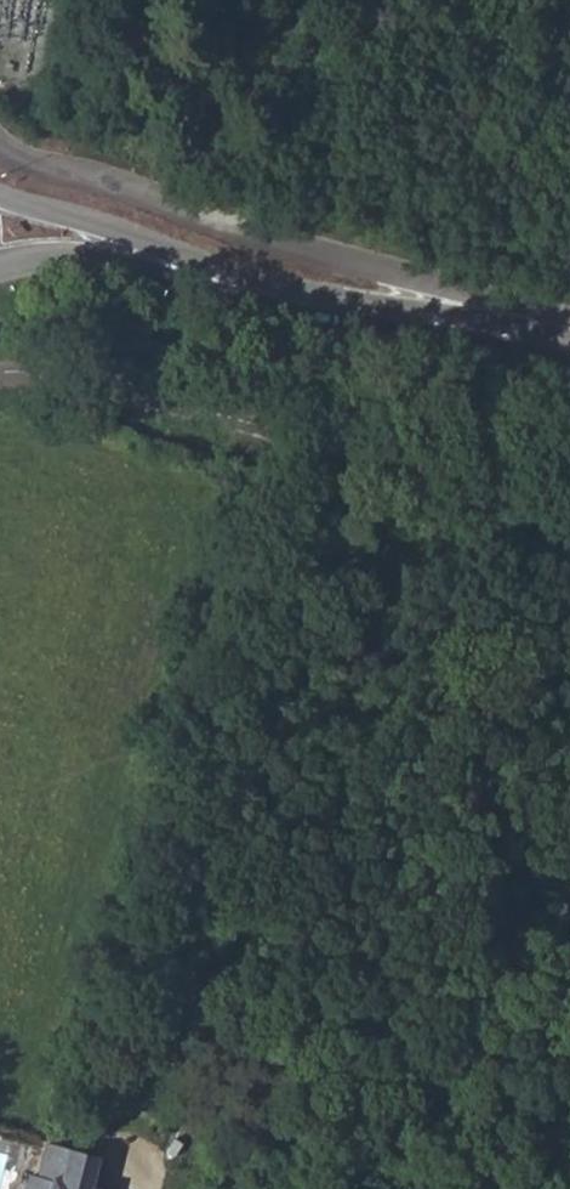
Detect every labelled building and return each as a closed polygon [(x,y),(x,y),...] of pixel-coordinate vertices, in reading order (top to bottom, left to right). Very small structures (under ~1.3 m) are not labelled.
[(33,1145),(21,1179),(13,1176),(8,1188),(75,1188),(84,1163),(33,1145)]
